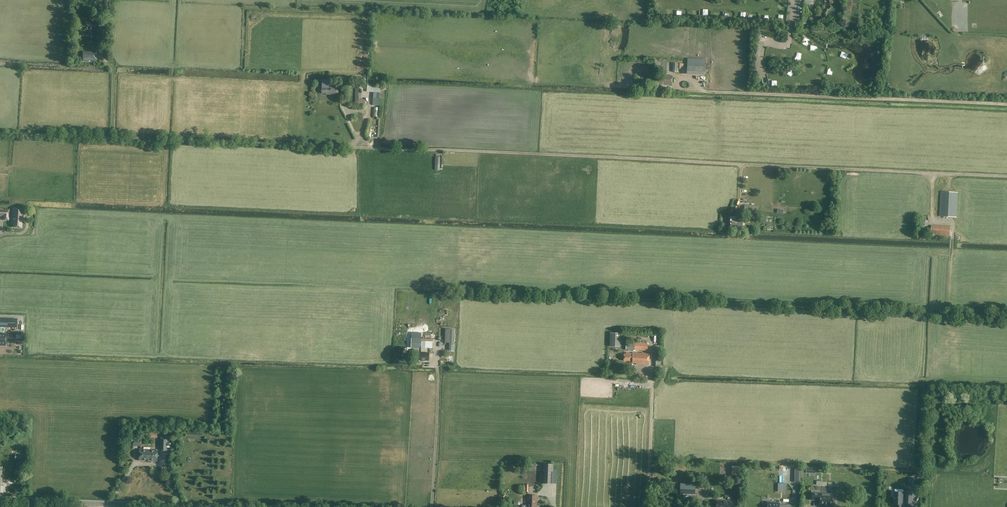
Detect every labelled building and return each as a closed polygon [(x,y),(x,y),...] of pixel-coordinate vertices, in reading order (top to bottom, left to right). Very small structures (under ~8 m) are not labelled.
[(94,61),(94,52),(83,52),(83,61),(94,61)] [(687,64),(687,72),(704,73),(704,65),(687,64)] [(656,75),(656,85),(672,85),(672,76),(656,75)] [(338,95),(339,88),(322,87),(321,94),(326,94),(326,95),(338,95)] [(941,192),(940,216),(957,217),(958,193),(941,192)] [(12,208),(12,222),(13,222),(13,227),(22,228),(22,219),(23,219),(24,209),(12,208)] [(732,218),(732,227),(743,227),(743,218),(739,218),(732,218)] [(932,226),(931,234),(936,234),(936,235),(950,236),(950,227),(932,226)] [(17,327),(17,319),(0,318),(0,327),(17,327)] [(455,344),(455,328),(447,328),(447,334),(451,334),(451,344),(455,344)] [(620,333),(610,333),(609,347),(620,347),(620,333)] [(422,339),(421,341),(421,349),(433,349),(433,342),(433,339),(422,339)] [(647,343),(635,343),(635,342),(626,341),(626,351),(632,351),(632,350),(637,351),(647,351),(647,343)] [(429,361),(429,353),(417,353),(416,360),(429,361)] [(633,354),(626,354),(624,354),(624,361),(630,361),(630,362),(632,362),(632,363),(636,363),(636,364),(649,365),(650,354),(633,353),(633,354)] [(147,461),(148,459),(149,450),(140,449),(139,461),(147,461)] [(158,450),(149,450),(148,459),(152,463),(154,461),(158,461),(158,458),(160,456),(158,454),(158,450)] [(25,455),(16,454),(15,462),(21,463),(22,460),(25,460),(25,455)] [(552,484),(553,464),(543,464),(542,484),(552,484)] [(680,484),(680,494),(695,494),(695,484),(680,484)] [(903,503),(906,503),(906,504),(912,504),(912,494),(906,493),(906,494),(903,494),(904,493),(895,492),(894,504),(896,504),(896,506),(903,506),(903,503)] [(835,495),(830,494),(812,493),(812,500),(819,500),(819,504),(823,504),(823,505),(827,505),(827,504),(832,504),(833,499),(835,499),(835,495)] [(537,504),(537,496),(528,495),(527,505),(525,505),(525,503),(522,503),(522,506),(536,506),(537,506),(537,504)]
